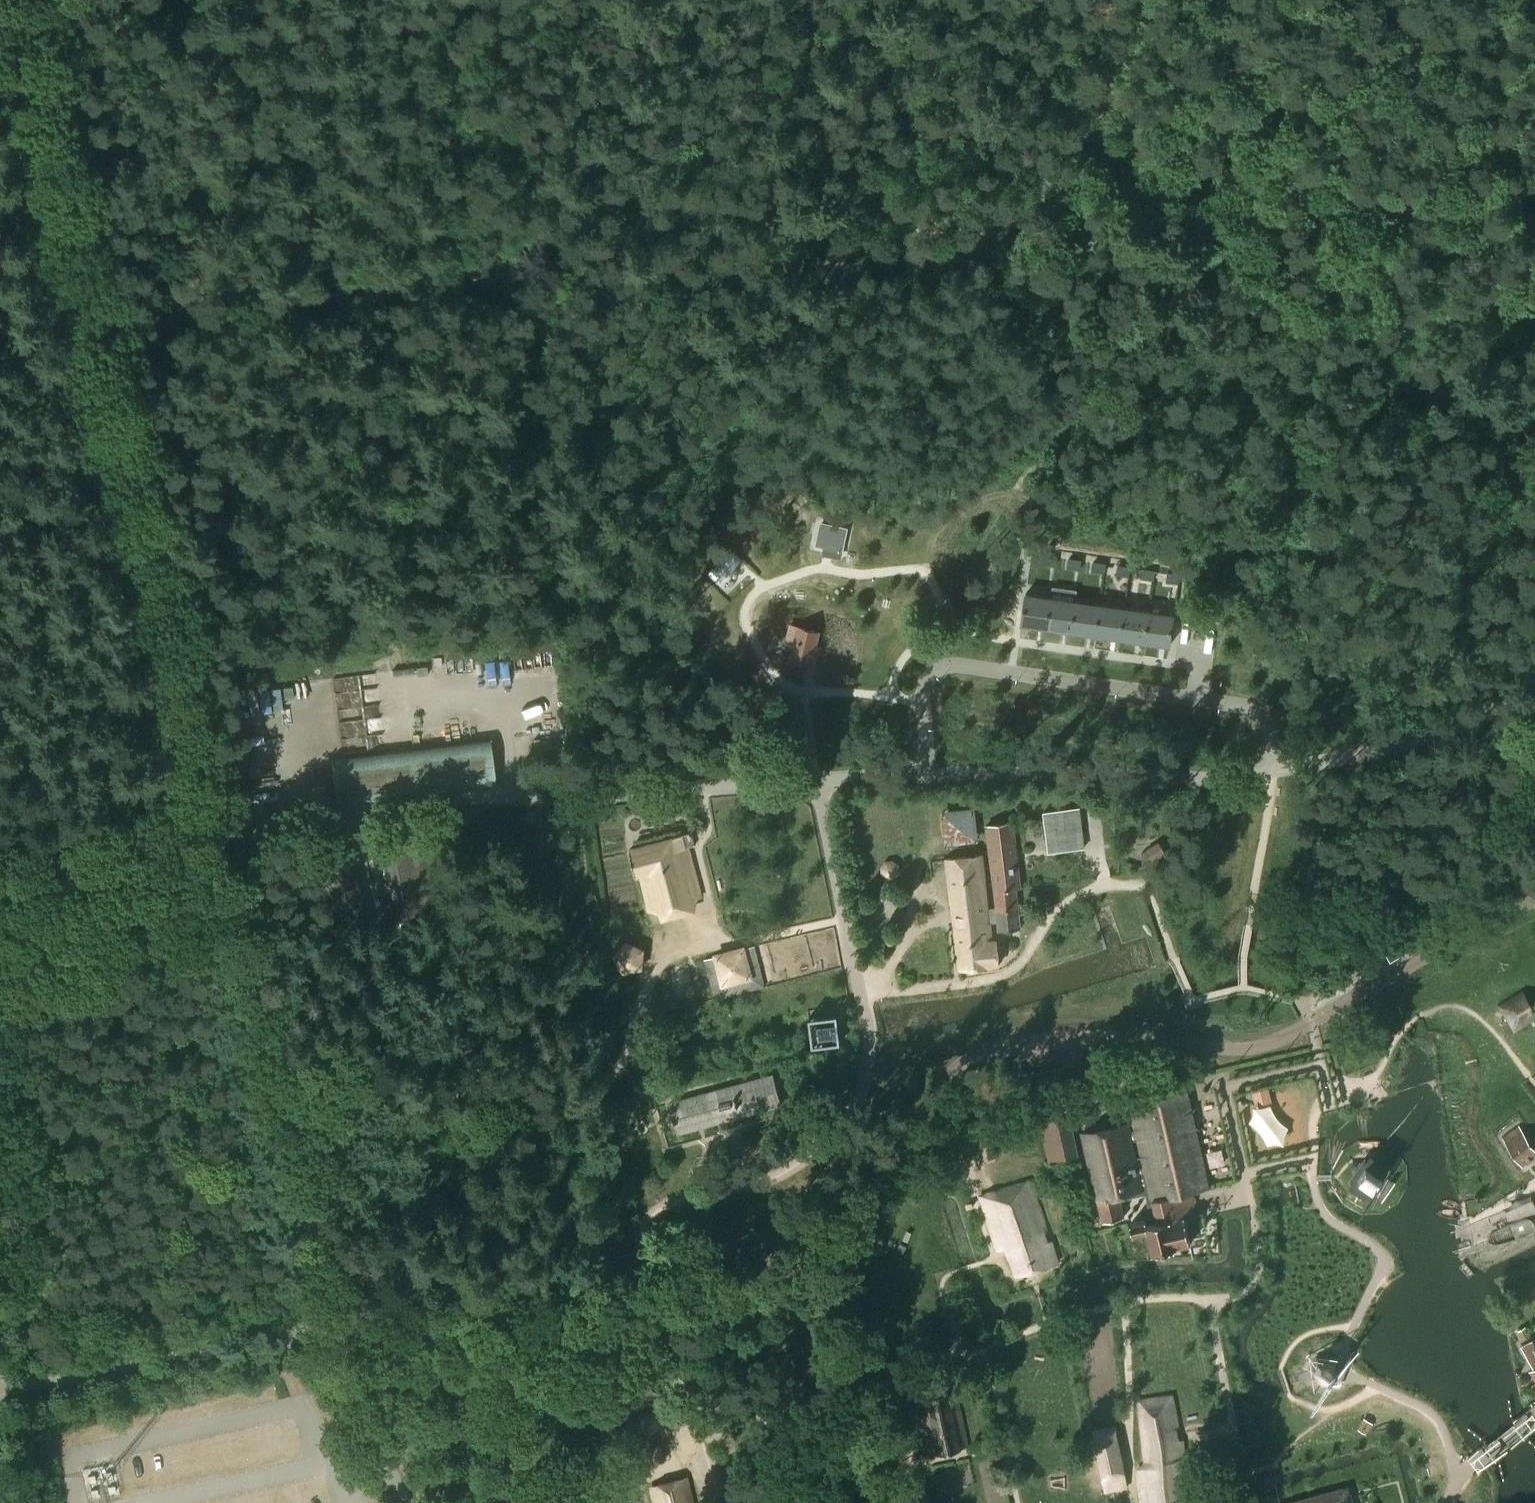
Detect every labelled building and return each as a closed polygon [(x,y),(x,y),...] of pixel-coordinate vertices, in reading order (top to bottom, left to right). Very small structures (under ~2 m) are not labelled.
[(818,544),(841,549),(846,530),(822,524),(818,544)] [(733,553),(711,573),(719,582),(741,562),(733,553)] [(1056,566),(1057,557),(1045,555),(1043,564),(1056,566)] [(1080,570),(1081,561),(1069,559),(1068,568),(1080,570)] [(1104,573),(1106,564),(1093,563),(1092,572),(1104,573)] [(1129,577),(1130,568),(1118,566),(1117,575),(1129,577)] [(1153,580),(1155,572),(1142,570),(1141,579),(1153,580)] [(1178,584),(1179,575),(1167,573),(1165,582),(1178,584)] [(1053,587),(1051,596),(1047,628),(1071,631),(1076,600),(1077,591),(1053,587)] [(1021,624),(1047,628),(1051,596),(1026,593),(1021,624)] [(1095,635),(1100,604),(1076,600),(1071,631),(1095,635)] [(1100,604),(1095,635),(1120,638),(1124,607),(1100,604)] [(1120,638),(1144,642),(1149,611),(1124,607),(1120,638)] [(1174,614),(1149,611),(1144,642),(1170,646),(1174,614)] [(819,631),(798,627),(795,642),(791,660),(808,664),(810,653),(815,654),(818,655),(820,647),(816,646),(819,631)] [(427,666),(416,667),(416,668),(417,675),(427,674),(427,667),(427,666)] [(336,803),(496,783),(490,738),(330,758),(336,803)] [(1043,811),(1047,853),(1085,849),(1080,807),(1043,811)] [(975,810),(941,813),(944,846),(978,843),(975,810)] [(945,859),(958,970),(1000,965),(998,943),(994,944),(992,923),(996,923),(997,931),(1022,928),(1017,889),(1022,888),(1014,821),(985,824),(995,908),(989,908),(983,855),(945,859)] [(377,840),(396,919),(437,910),(418,829),(377,840)] [(630,849),(636,875),(641,874),(649,910),(675,903),(701,897),(696,881),(687,847),(694,845),(693,838),(694,838),(692,832),(630,849)] [(1145,849),(1153,861),(1166,852),(1159,841),(1145,849)] [(306,857),(323,937),(368,928),(349,847),(306,857)] [(546,860),(536,862),(540,878),(550,875),(546,860)] [(888,879),(894,878),(898,873),(897,866),(892,862),(886,863),(881,869),(882,875),(888,879)] [(645,951),(626,942),(614,956),(623,973),(642,971),(645,951)] [(1405,942),(1385,953),(1388,960),(1408,949),(1405,942)] [(755,945),(705,958),(715,996),(765,983),(755,945)] [(1534,1019),(1534,1012),(1523,991),(1497,1006),(1513,1033),(1534,1019)] [(838,1014),(809,1017),(812,1045),(841,1042),(838,1014)] [(773,1074),(668,1102),(677,1134),(740,1117),(782,1106),(773,1074)] [(1267,1089),(1251,1093),(1255,1107),(1271,1103),(1267,1089)] [(1127,1123),(1083,1133),(1104,1223),(1124,1218),(1121,1201),(1146,1195),(1152,1219),(1130,1224),(1132,1233),(1147,1230),(1152,1253),(1190,1245),(1184,1222),(1183,1216),(1195,1213),(1190,1192),(1208,1188),(1186,1091),(1131,1103),(1137,1130),(1129,1132),(1127,1123)] [(1037,1115),(1040,1125),(1048,1161),(1079,1154),(1068,1108),(1037,1115)] [(1534,1156),(1534,1148),(1518,1125),(1501,1138),(1522,1166),(1525,1164),(1534,1156)] [(990,1147),(984,1154),(990,1160),(996,1153),(990,1147)] [(1370,1191),(1372,1191),(1375,1190),(1377,1189),(1380,1187),(1381,1185),(1382,1182),(1383,1179),(1383,1177),(1382,1174),(1381,1171),(1380,1169),(1377,1167),(1375,1166),(1372,1165),(1370,1165),(1367,1165),(1364,1166),(1362,1167),(1360,1169),(1358,1171),(1357,1174),(1356,1177),(1356,1179),(1357,1182),(1358,1185),(1360,1187),(1362,1189),(1364,1190),(1367,1191),(1370,1191)] [(1013,1277),(1032,1272),(1058,1264),(1052,1241),(1048,1242),(1031,1179),(1004,1188),(979,1195),(996,1251),(1004,1248),(1013,1277)] [(1482,1194),(1472,1196),(1474,1204),(1483,1202),(1482,1194)] [(1517,1330),(1524,1343),(1520,1345),(1533,1368),(1534,1367),(1534,1345),(1532,1339),(1525,1326),(1517,1330)] [(904,1362),(937,1352),(934,1344),(941,1342),(938,1333),(899,1346),(904,1362)] [(1316,1358),(1311,1368),(1314,1377),(1315,1379),(1325,1384),(1335,1381),(1341,1371),(1340,1369),(1338,1362),(1337,1360),(1327,1355),(1316,1358)] [(971,1391),(984,1389),(983,1378),(969,1380),(971,1391)] [(928,1455),(968,1447),(969,1447),(957,1392),(931,1397),(929,1388),(914,1391),(928,1455)] [(1140,1502),(1192,1502),(1189,1497),(1195,1495),(1191,1476),(1188,1458),(1184,1459),(1183,1441),(1179,1440),(1176,1429),(1179,1426),(1173,1395),(1137,1400),(1143,1463),(1135,1469),(1140,1502)] [(1363,1418),(1357,1429),(1366,1434),(1372,1423),(1363,1418)] [(1101,1477),(1125,1472),(1117,1435),(1093,1440),(1101,1477)] [(688,1477),(649,1487),(653,1502),(694,1502),(688,1477)] [(1286,1502),(1353,1502),(1348,1486),(1286,1502)]
